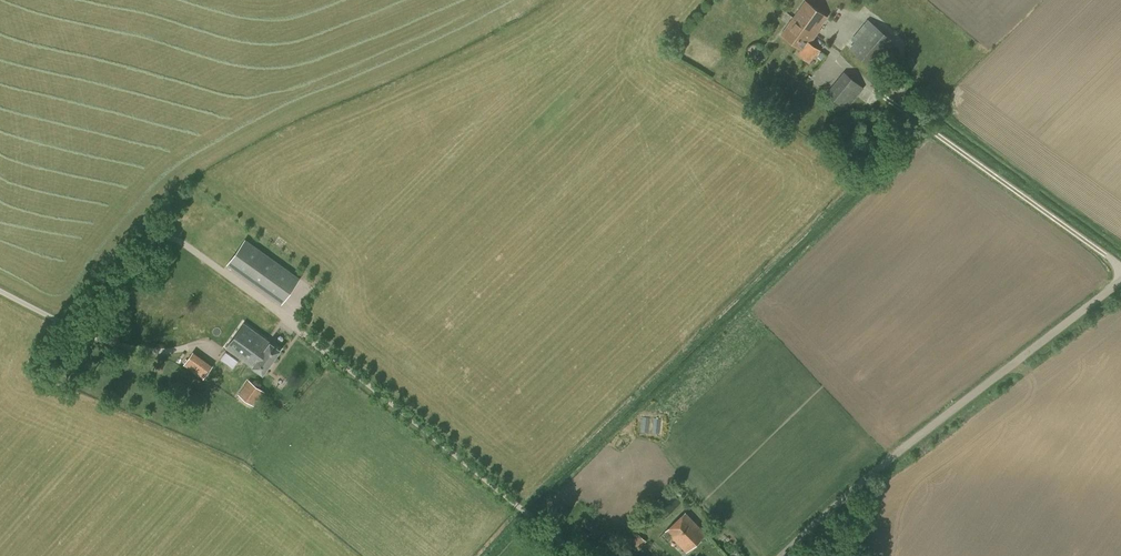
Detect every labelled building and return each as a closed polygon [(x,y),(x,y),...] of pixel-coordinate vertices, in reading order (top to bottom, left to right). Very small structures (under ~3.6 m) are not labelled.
[(805,0),(793,18),(816,35),(821,29),(819,27),(827,16),(805,0)] [(816,35),(793,18),(781,34),(801,49),(798,53),(809,62),(815,54),(817,55),(820,50),(809,42),(811,39),(812,40),(816,35)] [(896,46),(890,41),(892,39),(868,20),(853,39),(856,42),(850,48),(870,65),(879,55),(885,60),(896,46)] [(830,94),(847,109),(864,88),(847,74),(830,94)] [(245,238),(226,264),(282,304),(300,278),(245,238)] [(227,348),(247,363),(252,357),(256,352),(255,352),(264,339),(244,324),(227,348)] [(252,357),(247,363),(263,375),(281,351),(264,339),(255,352),(256,352),(252,357)] [(193,352),(184,365),(192,371),(201,358),(193,352)] [(239,394),(255,405),(265,391),(249,380),(239,394)] [(666,530),(686,552),(705,533),(685,512),(666,530)] [(629,543),(637,551),(647,541),(638,533),(629,543)]
